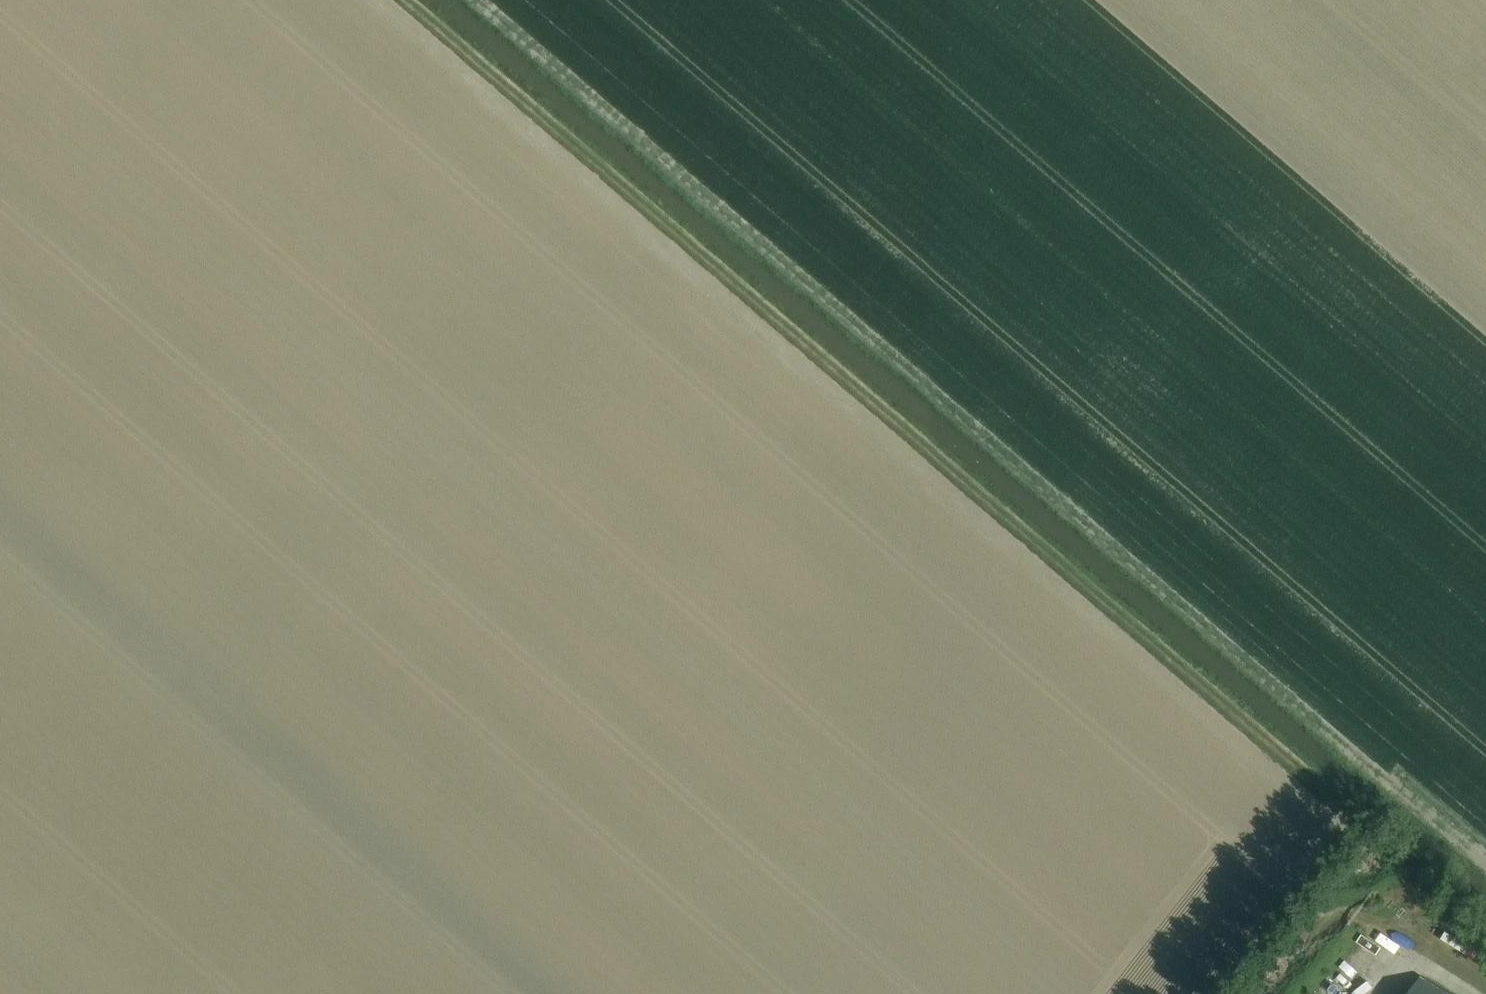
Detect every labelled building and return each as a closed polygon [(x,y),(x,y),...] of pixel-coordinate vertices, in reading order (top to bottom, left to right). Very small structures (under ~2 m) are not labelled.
[(1424,970),(1408,993),(1458,993),(1424,970)]
